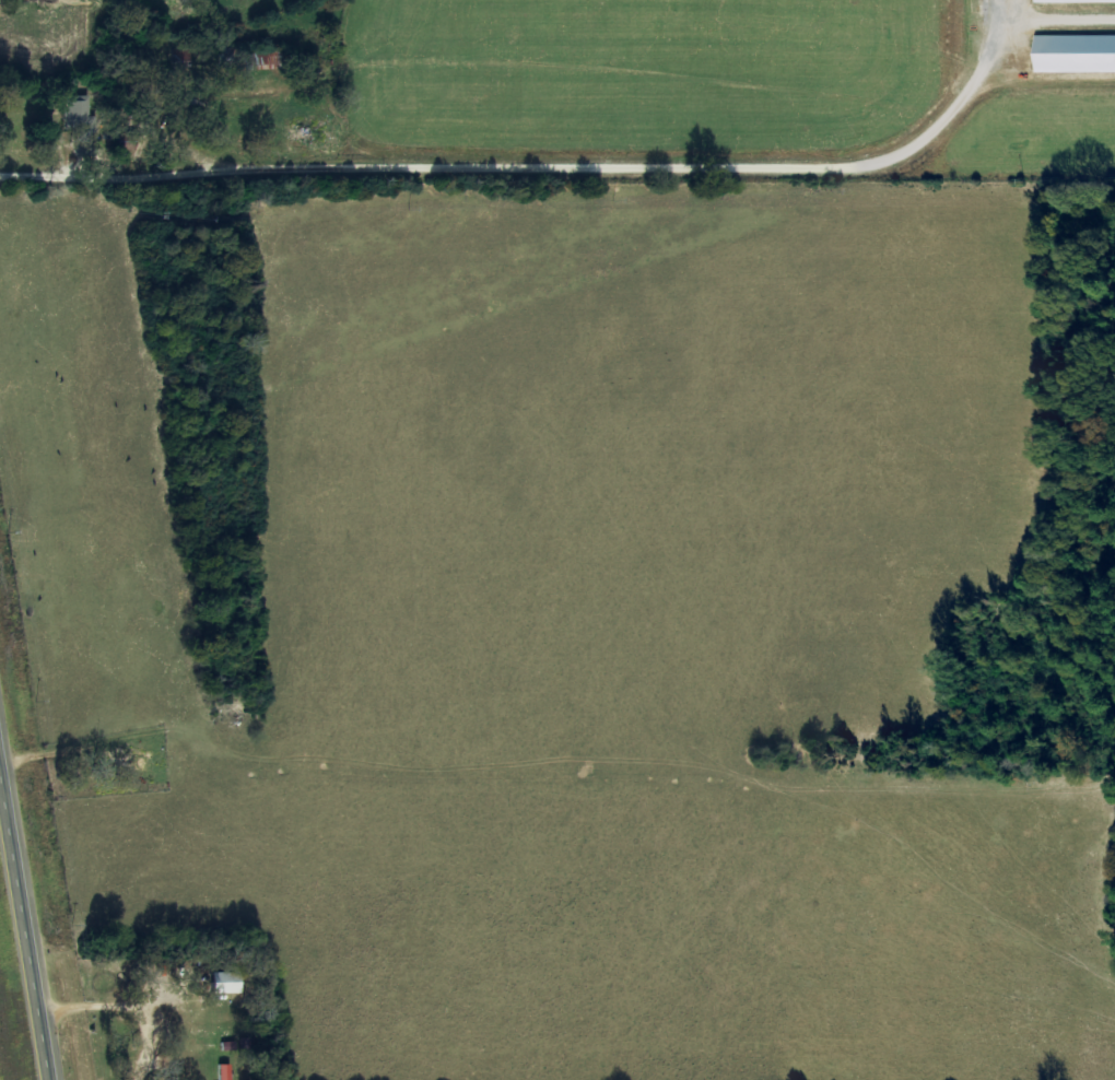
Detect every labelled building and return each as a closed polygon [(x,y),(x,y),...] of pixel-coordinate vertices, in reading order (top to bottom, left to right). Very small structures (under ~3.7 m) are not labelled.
[(1114,72),(1114,37),(1031,37),(1031,72),(1114,72)] [(89,96),(65,96),(66,133),(97,132),(97,116),(89,116),(89,96)] [(215,973),(215,995),(243,994),(243,973),(215,973)] [(232,1065),(219,1065),(219,1079),(232,1079),(232,1065)]
